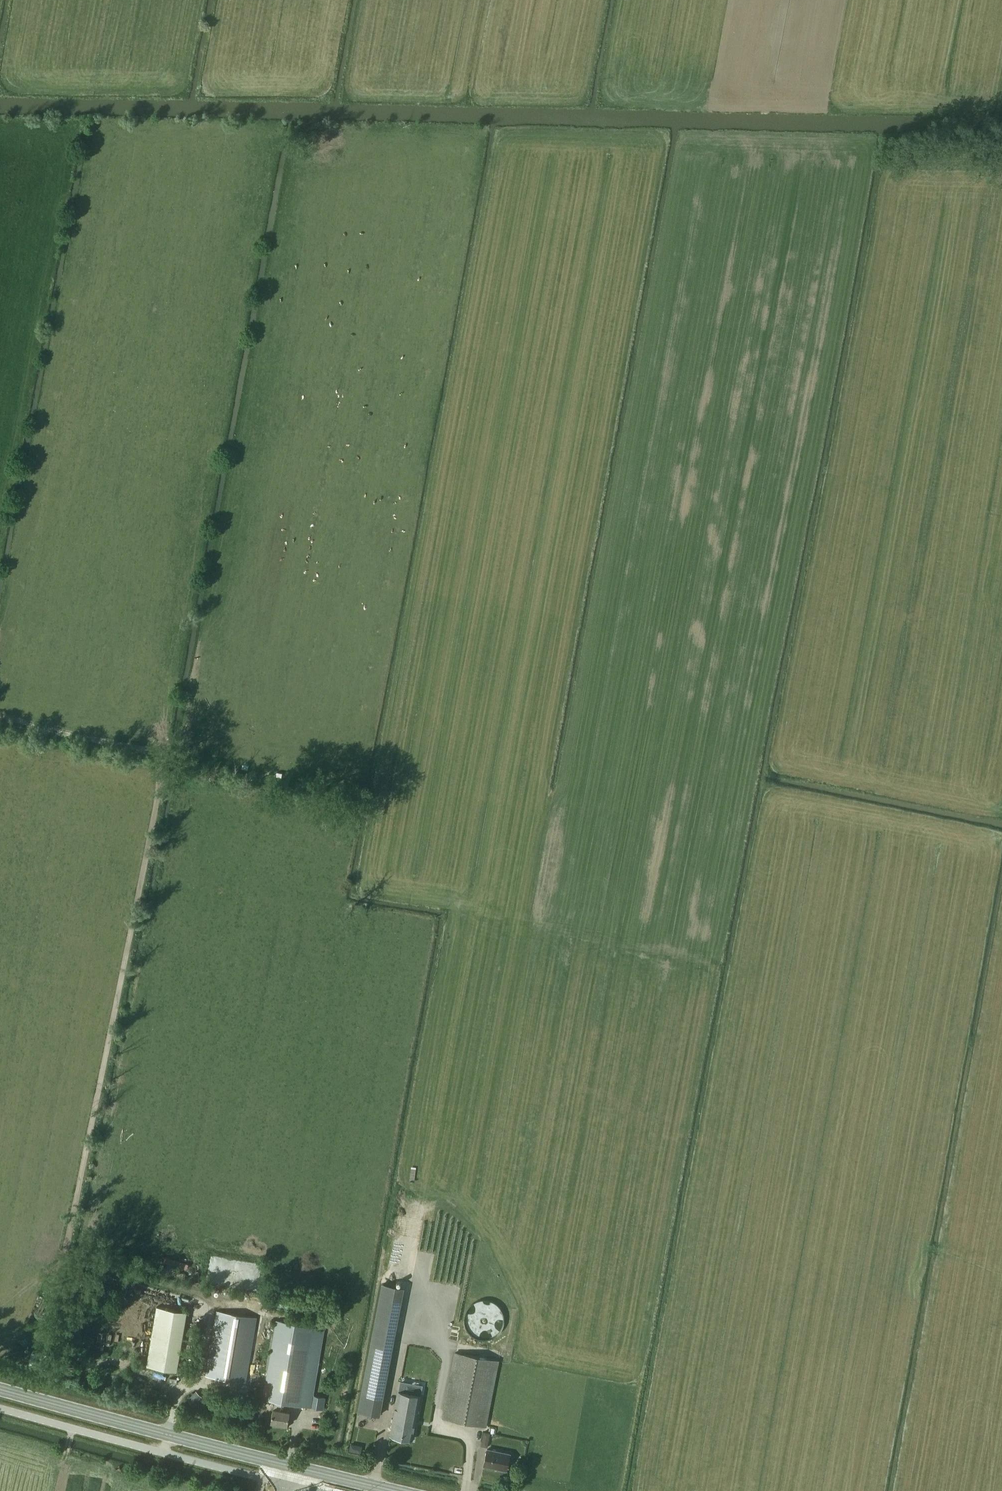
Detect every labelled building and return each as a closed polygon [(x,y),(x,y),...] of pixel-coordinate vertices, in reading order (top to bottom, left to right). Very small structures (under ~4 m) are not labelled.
[(83,1158),(80,1171),(87,1173),(90,1160),(83,1158)] [(500,1329),(502,1302),(475,1301),(474,1313),(478,1313),(478,1319),(484,1319),(483,1328),(500,1329)] [(176,1371),(186,1311),(155,1306),(146,1367),(176,1371)] [(257,1318),(216,1311),(205,1376),(246,1384),(257,1318)] [(326,1397),(313,1394),(324,1328),(276,1320),(262,1400),(274,1402),(282,1403),(311,1408),(324,1410),(326,1397)] [(412,1440),(419,1403),(436,1406),(439,1388),(423,1385),(430,1348),(407,1343),(398,1391),(399,1391),(390,1435),(412,1440)] [(454,1352),(442,1419),(487,1427),(499,1361),(454,1352)] [(379,1415),(381,1403),(361,1399),(358,1412),(379,1415)] [(290,1412),(281,1410),(282,1403),(274,1402),(270,1423),(287,1426),(290,1412)] [(483,1432),(481,1446),(488,1447),(489,1433),(483,1432)] [(349,1450),(360,1453),(362,1446),(350,1443),(349,1450)] [(504,1472),(505,1470),(506,1470),(508,1463),(510,1463),(511,1456),(509,1456),(510,1454),(487,1449),(484,1466),(497,1468),(497,1470),(504,1472)]
